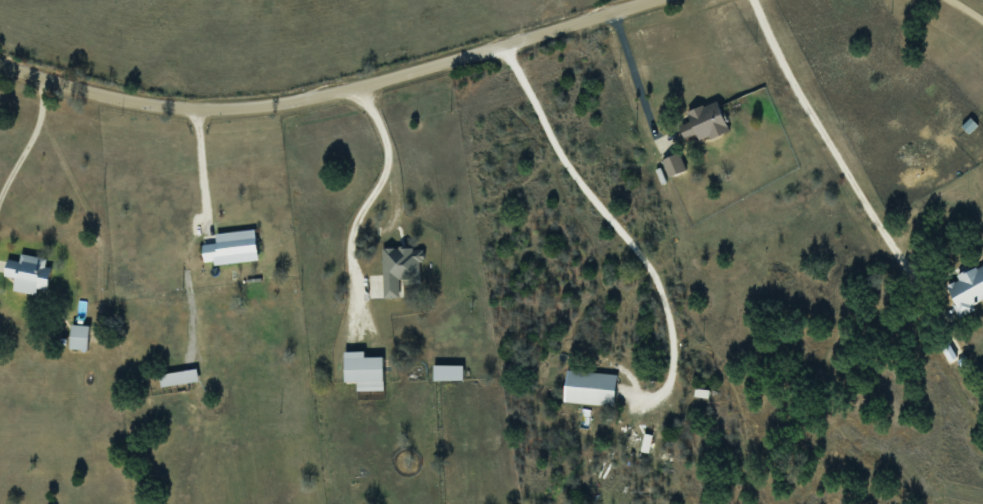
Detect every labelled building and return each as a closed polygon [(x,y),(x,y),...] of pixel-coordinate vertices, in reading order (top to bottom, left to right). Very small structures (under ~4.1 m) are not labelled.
[(692,121),(680,125),(687,144),(729,128),(719,100),(688,111),(692,121)] [(962,125),(969,133),(978,125),(971,117),(962,125)] [(670,176),(686,169),(679,153),(663,159),(670,176)] [(216,233),(217,243),(203,245),(205,265),(259,260),(255,229),(216,233)] [(401,298),(401,283),(422,283),(422,248),(383,248),(383,298),(401,298)] [(52,267),(47,266),(48,258),(22,254),(21,261),(7,259),(5,276),(16,277),(14,291),(39,295),(40,290),(48,292),(52,267)] [(957,277),(959,279),(946,286),(961,314),(982,302),(982,263),(957,277)] [(69,349),(87,351),(91,326),(73,324),(69,349)] [(384,386),(384,357),(345,357),(346,386),(384,386)] [(162,388),(200,381),(197,368),(160,375),(162,388)] [(617,374),(568,371),(565,403),(615,406),(617,374)]
